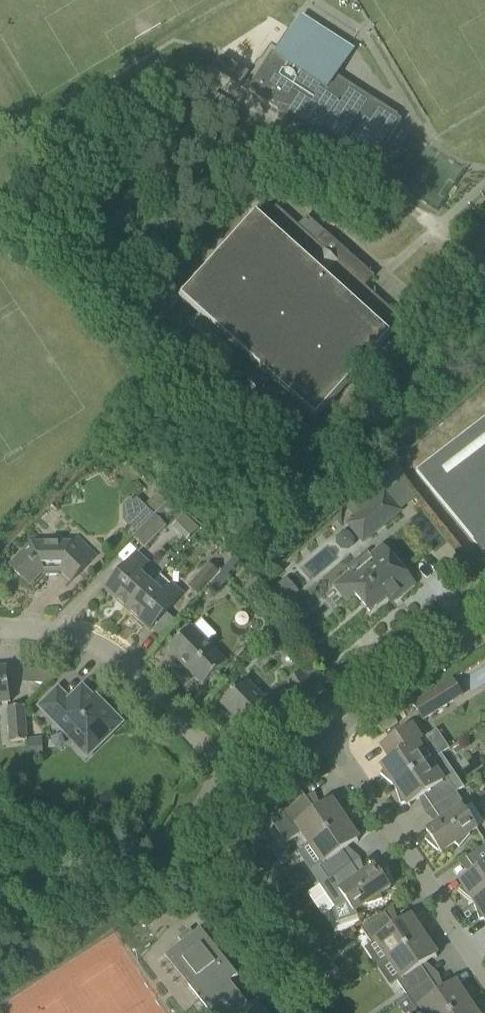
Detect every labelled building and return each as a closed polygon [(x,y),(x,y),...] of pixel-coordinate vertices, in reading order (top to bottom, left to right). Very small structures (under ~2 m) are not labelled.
[(347,49),(301,19),(277,55),(272,52),(247,91),(369,170),(402,120),(331,74),(347,49)] [(213,69),(220,73),(240,86),(249,73),(222,55),(213,69)] [(256,211),(179,298),(197,315),(188,325),(196,332),(217,351),(223,356),(295,422),(304,412),(315,422),(374,358),(392,337),(389,334),(402,320),(365,287),(373,278),(374,277),(332,239),(324,232),(322,230),(307,216),(301,222),(298,226),(276,206),(272,210),(266,205),(259,213),(256,211)] [(415,472),(482,554),(484,552),(484,554),(484,418),(415,472)] [(345,524),(362,545),(401,512),(384,491),(383,492),(374,481),(352,500),(361,511),(345,524)] [(127,525),(135,533),(153,515),(133,496),(124,505),(130,510),(131,520),(127,525)] [(153,515),(135,533),(131,538),(143,549),(166,527),(153,515)] [(9,566),(29,586),(42,573),(45,575),(58,576),(61,573),(71,582),(97,556),(76,537),(71,543),(32,543),(9,566)] [(335,586),(348,601),(355,595),(369,612),(395,590),(400,596),(414,584),(383,546),(370,556),(367,553),(348,569),(351,573),(335,586)] [(105,591),(127,611),(151,584),(140,574),(149,564),(138,554),(105,591)] [(187,587),(198,597),(218,574),(207,565),(187,587)] [(151,584),(127,611),(149,631),(183,594),(160,573),(151,584)] [(270,591),(282,606),(299,592),(286,577),(270,591)] [(167,650),(203,686),(227,663),(208,643),(215,636),(200,620),(192,627),(191,626),(167,650)] [(10,703),(6,667),(0,668),(0,704),(10,703)] [(286,681),(292,690),(302,707),(317,698),(302,672),(286,681)] [(221,704),(248,732),(276,705),(266,696),(264,698),(246,680),(221,704)] [(423,720),(453,701),(444,686),(413,705),(423,720)] [(119,720),(108,709),(106,711),(82,687),(69,700),(58,688),(38,707),(60,729),(62,727),(74,739),(72,741),(87,757),(120,726),(117,723),(119,720)] [(6,708),(8,743),(27,741),(24,707),(6,708)] [(394,784),(395,786),(431,762),(424,751),(427,749),(412,727),(413,727),(412,726),(381,747),(381,748),(383,747),(391,760),(382,766),(381,765),(380,766),(383,770),(379,774),(392,785),(394,784)] [(41,738),(28,740),(29,757),(43,756),(41,738)] [(424,796),(433,809),(455,793),(446,779),(443,781),(431,762),(395,786),(396,788),(395,789),(400,805),(406,803),(409,807),(410,806),(410,805),(424,796)] [(455,793),(433,809),(441,822),(427,832),(427,830),(426,831),(441,854),(442,853),(441,852),(454,844),(459,848),(470,835),(477,830),(463,809),(465,807),(455,793)] [(302,833),(310,844),(344,821),(329,800),(328,801),(329,802),(315,811),(306,798),(271,821),(286,843),(302,833)] [(318,866),(328,880),(351,864),(342,851),(356,842),(357,843),(358,842),(355,838),(359,834),(360,835),(361,834),(347,822),(345,823),(344,821),(310,844),(322,863),(318,866)] [(111,833),(105,842),(114,848),(120,839),(111,833)] [(474,902),(484,894),(484,845),(466,858),(475,872),(461,881),(460,880),(459,881),(462,885),(458,890),(471,901),(473,900),(474,902)] [(351,864),(328,880),(319,886),(334,908),(331,910),(336,924),(358,916),(354,911),(365,904),(366,905),(382,900),(380,894),(388,888),(389,889),(390,889),(387,885),(389,884),(383,868),(377,870),(374,866),(373,867),(374,868),(360,877),(351,864)] [(474,902),(475,904),(473,905),(479,921),(484,919),(484,894),(474,902)] [(376,941),(388,960),(422,937),(421,935),(423,934),(417,918),(411,920),(408,916),(407,916),(408,918),(394,927),(384,913),(361,929),(371,944),(376,941)] [(181,943),(172,950),(196,980),(188,986),(210,1012),(267,1012),(264,1009),(262,1011),(258,1002),(249,1006),(230,982),(237,976),(200,928),(193,934),(189,929),(178,938),(181,943)] [(397,982),(406,996),(430,980),(421,967),(435,957),(436,958),(437,958),(434,954),(438,949),(425,937),(424,938),(422,937),(388,960),(401,979),(397,982)] [(325,955),(314,963),(325,978),(336,970),(325,955)] [(425,1012),(453,1012),(467,1003),(466,1001),(468,1000),(462,984),(456,986),(453,982),(452,983),(453,984),(439,993),(430,980),(406,996),(416,1010),(421,1007),(425,1012)] [(470,1004),(469,1005),(467,1003),(453,1012),(481,1012),(470,1004)]
